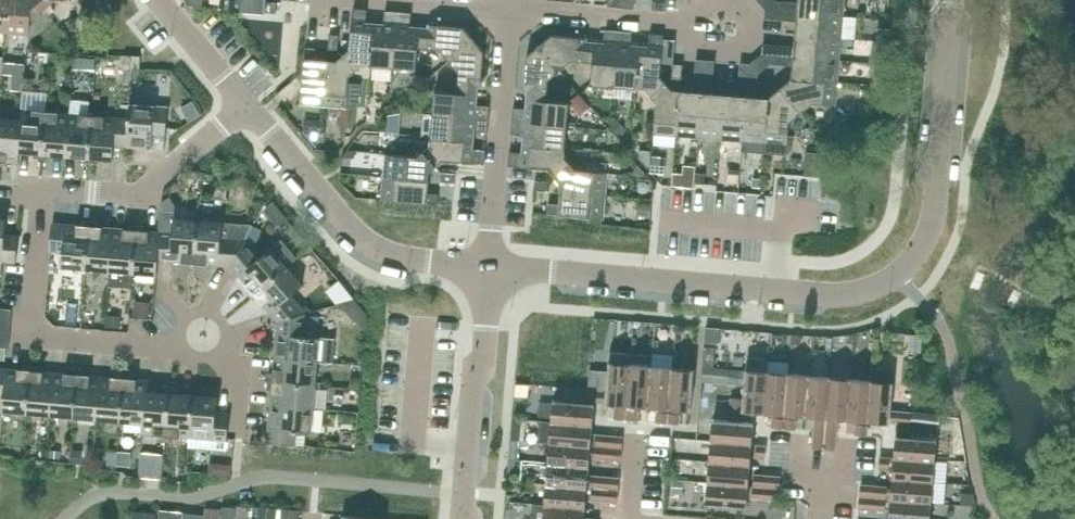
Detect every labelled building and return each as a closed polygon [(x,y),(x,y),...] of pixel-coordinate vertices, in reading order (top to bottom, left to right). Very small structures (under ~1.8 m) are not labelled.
[(5,32),(29,34),(30,21),(44,9),(37,0),(8,0),(5,32)] [(44,9),(54,0),(37,0),(44,9)] [(220,8),(276,13),(277,2),(267,1),(267,0),(221,0),(220,8)] [(621,7),(634,8),(635,0),(621,0),(621,7)] [(652,10),(666,11),(667,0),(653,0),(652,10)] [(798,2),(788,1),(787,11),(843,15),(845,0),(799,0),(798,2)] [(862,30),(863,7),(850,6),(849,29),(862,30)] [(366,26),(367,9),(353,8),(349,49),(343,55),(356,70),(363,65),(372,65),(375,27),(366,26)] [(394,67),(398,12),(385,11),(384,28),(375,27),(372,65),(394,67)] [(841,38),(843,15),(787,11),(786,20),(797,21),(796,25),(804,25),(803,34),(841,38)] [(893,12),(887,12),(884,11),(883,19),(892,20),(893,12)] [(410,30),(411,13),(398,12),(394,67),(417,69),(419,47),(418,47),(419,31),(410,30)] [(474,39),(464,27),(428,24),(428,31),(419,31),(418,47),(419,47),(439,49),(449,60),(474,39)] [(614,86),(619,31),(606,29),(604,46),(595,46),(594,62),(593,61),(591,84),(614,86)] [(631,49),(632,32),(619,31),(614,86),(636,87),(640,49),(631,49)] [(660,76),(664,34),(650,33),(649,50),(640,49),(636,87),(645,88),(651,95),(666,82),(660,76)] [(339,35),(338,35),(330,34),(328,48),(347,50),(348,38),(339,38),(339,35)] [(839,60),(841,38),(803,34),(802,43),(795,43),(795,46),(784,45),(783,55),(839,60)] [(586,45),(587,38),(552,35),(539,45),(561,70),(572,60),(593,61),(594,62),(595,46),(586,45)] [(481,87),(485,52),(474,39),(449,60),(459,72),(457,93),(474,95),(474,87),(481,87)] [(549,80),(561,70),(539,45),(527,55),(524,91),(531,91),(531,100),(547,101),(547,100),(549,80)] [(315,59),(316,48),(305,47),(301,104),(324,106),(327,67),(318,67),(318,59),(315,59)] [(140,70),(141,56),(125,55),(124,70),(140,70)] [(349,76),(356,70),(343,55),(336,61),(336,68),(327,67),(324,106),(347,108),(349,76)] [(838,82),(839,60),(783,55),(782,65),(793,66),(793,69),(800,70),(799,78),(838,82)] [(683,64),(674,64),(673,64),(672,78),(681,78),(683,64)] [(887,86),(888,77),(875,76),(874,85),(887,86)] [(836,105),(838,82),(799,78),(798,83),(795,86),(790,79),(780,88),(801,112),(813,103),(836,105)] [(699,137),(703,81),(694,80),(693,91),(690,91),(689,98),(680,97),(677,135),(699,137)] [(712,93),(713,82),(703,81),(699,137),(721,139),(724,101),(715,100),(716,93),(712,93)] [(671,97),(672,89),(666,82),(651,95),(657,102),(654,133),(677,135),(680,97),(671,97)] [(743,141),(748,85),(738,84),(737,95),(733,94),(733,102),(724,101),(721,139),(743,141)] [(743,141),(742,150),(764,153),(768,105),(759,104),(760,97),(757,96),(757,86),(748,85),(743,141)] [(768,105),(764,153),(787,155),(790,122),(801,112),(780,88),(771,96),(776,102),(773,105),(768,105)] [(457,93),(435,91),(433,114),(489,119),(490,106),(473,104),(474,95),(457,93)] [(547,100),(547,101),(531,100),(530,109),(513,108),(512,121),(567,125),(569,102),(547,100)] [(166,135),(168,107),(130,104),(129,118),(130,119),(127,146),(152,149),(153,134),(166,135)] [(42,158),(46,106),(43,106),(42,111),(21,109),(20,120),(22,120),(19,152),(20,152),(34,153),(34,158),(42,158)] [(49,111),(50,106),(46,106),(42,158),(50,159),(50,155),(65,156),(69,113),(49,111)] [(88,162),(93,110),(90,110),(89,115),(69,113),(65,156),(81,157),(81,162),(88,162)] [(96,115),(96,110),(93,110),(88,162),(96,163),(97,159),(113,160),(115,145),(117,117),(96,115)] [(2,113),(0,113),(0,166),(2,166),(2,162),(19,163),(20,152),(19,152),(22,120),(20,120),(2,118),(2,113)] [(488,132),(489,119),(433,114),(431,136),(470,140),(471,131),(488,132)] [(130,119),(129,118),(117,117),(115,145),(127,146),(130,119)] [(396,132),(397,120),(388,120),(387,132),(396,132)] [(565,147),(567,125),(512,121),(511,134),(528,135),(527,144),(565,147)] [(321,134),(322,123),(309,122),(308,132),(321,134)] [(469,148),(470,140),(431,136),(431,145),(424,151),(437,166),(443,160),(485,164),(486,150),(469,148)] [(360,140),(357,151),(378,157),(381,146),(360,140)] [(564,156),(565,147),(527,144),(526,153),(509,152),(508,166),(549,169),(555,176),(570,163),(564,156)] [(650,166),(651,150),(639,149),(639,157),(647,166),(650,166)] [(430,172),(437,166),(424,151),(417,156),(386,154),(384,177),(422,180),(423,171),(430,172)] [(806,152),(804,175),(819,176),(820,154),(806,152)] [(666,172),(667,157),(652,156),(650,171),(666,172)] [(608,172),(576,170),(570,163),(555,176),(561,183),(568,184),(567,192),(606,195),(608,172)] [(354,174),(355,166),(342,165),(341,173),(354,174)] [(455,183),(456,173),(442,172),(441,181),(455,183)] [(421,188),(422,180),(384,177),(382,200),(438,204),(439,194),(428,193),(429,189),(421,188)] [(549,191),(549,181),(535,180),(534,189),(549,191)] [(604,218),(606,195),(567,192),(567,201),(559,201),(559,204),(548,203),(547,214),(604,218)] [(175,218),(175,211),(161,210),(160,232),(158,260),(159,260),(195,263),(198,220),(175,218)] [(7,219),(0,218),(0,261),(16,263),(19,235),(6,233),(7,219)] [(245,239),(253,225),(198,220),(195,263),(231,266),(245,239)] [(86,274),(90,221),(82,221),(82,225),(66,224),(63,252),(62,267),(83,268),(82,274),(86,274)] [(98,226),(98,222),(90,221),(86,274),(89,274),(90,269),(110,271),(113,228),(98,226)] [(63,252),(66,224),(53,223),(50,251),(63,252)] [(110,271),(109,286),(131,288),(132,278),(133,278),(137,225),(129,225),(129,229),(113,228),(110,266),(110,271)] [(144,230),(145,226),(137,225),(133,278),(136,278),(136,273),(157,275),(159,260),(158,260),(160,232),(144,230)] [(254,294),(287,266),(297,258),(281,239),(260,257),(245,239),(231,266),(254,294)] [(292,294),(303,285),(287,266),(254,294),(278,322),(307,312),(292,294)] [(0,308),(0,321),(11,322),(12,309),(0,308)] [(320,337),(305,336),(307,312),(278,322),(275,357),(318,361),(320,337)] [(11,322),(0,321),(0,334),(10,334),(11,322)] [(670,324),(655,323),(654,335),(669,336),(670,324)] [(10,334),(0,334),(0,347),(6,347),(9,348),(10,334)] [(703,366),(713,367),(714,352),(704,351),(703,366)] [(335,352),(330,365),(343,370),(348,357),(335,352)] [(648,407),(652,366),(653,356),(632,354),(631,364),(627,405),(648,407)] [(769,361),(769,358),(747,356),(743,399),(742,411),(743,411),(764,412),(768,371),(769,361)] [(316,381),(318,361),(275,357),(273,373),(269,373),(268,381),(321,385),(321,382),(316,381)] [(768,371),(764,412),(773,413),(785,414),(788,373),(789,362),(769,361),(768,371)] [(627,405),(631,364),(609,362),(608,369),(607,391),(606,403),(627,405)] [(27,418),(31,366),(23,365),(23,369),(7,368),(5,396),(4,396),(3,411),(24,413),(23,418),(27,418)] [(39,371),(39,366),(31,366),(27,418),(30,419),(31,413),(51,415),(54,372),(39,371)] [(669,409),(672,368),(652,366),(648,407),(669,409)] [(730,368),(713,367),(703,366),(701,380),(729,383),(730,368)] [(589,389),(607,391),(608,369),(590,367),(589,389)] [(890,423),(891,410),(895,369),(873,367),(871,380),(868,421),(890,423)] [(691,410),(695,369),(672,368),(669,409),(691,410)] [(74,422),(78,370),(70,369),(70,373),(54,372),(51,415),(71,417),(70,422),(74,422)] [(86,375),(86,370),(78,370),(74,422),(77,423),(77,417),(97,419),(101,376),(86,375)] [(120,426),(125,374),(117,373),(117,377),(101,376),(97,419),(117,421),(117,426),(120,426)] [(806,416),(809,375),(788,373),(785,414),(806,416)] [(132,379),(133,374),(125,374),(120,426),(124,426),(124,421),(143,423),(144,423),(147,391),(148,391),(149,380),(132,379)] [(827,418),(830,377),(809,375),(806,416),(827,418)] [(359,387),(360,377),(355,377),(350,381),(349,386),(359,387)] [(847,419),(851,378),(830,377),(827,418),(847,419)] [(868,421),(871,380),(851,378),(847,419),(868,421)] [(321,389),(321,385),(268,381),(268,388),(272,389),(271,405),(314,408),(315,388),(321,389)] [(166,441),(171,388),(163,388),(162,392),(148,391),(147,391),(144,423),(143,423),(142,434),(163,435),(163,441),(166,441)] [(178,393),(178,389),(171,388),(166,441),(170,441),(170,436),(190,438),(194,395),(178,393)] [(607,391),(589,389),(588,389),(587,402),(595,403),(595,402),(606,403),(607,391)] [(217,411),(218,397),(194,395),(190,438),(189,446),(227,450),(230,413),(217,411)] [(742,411),(743,399),(731,398),(730,408),(738,408),(737,415),(742,415),(743,411),(742,411)] [(595,403),(587,402),(554,400),(552,421),(593,425),(595,403)] [(312,432),(314,408),(271,405),(268,442),(296,444),(297,431),(312,432)] [(737,415),(738,408),(730,408),(729,420),(742,421),(742,415),(737,415)] [(626,419),(627,410),(614,409),(614,418),(626,419)] [(639,420),(639,411),(627,410),(626,419),(639,420)] [(910,424),(911,411),(891,410),(890,423),(897,423),(910,424)] [(939,414),(911,411),(910,424),(938,426),(939,414)] [(668,422),(668,413),(656,412),(655,421),(668,422)] [(680,423),(681,414),(668,413),(668,422),(680,423)] [(784,428),(785,419),(772,418),(771,427),(784,428)] [(754,422),(742,421),(729,420),(713,419),(711,441),(752,444),(754,422)] [(796,429),(797,420),(785,419),(784,428),(796,429)] [(591,446),(593,425),(552,421),(550,442),(591,446)] [(824,448),(826,423),(814,422),(812,447),(824,448)] [(836,449),(838,424),(826,423),(824,448),(836,449)] [(909,436),(910,424),(897,423),(896,436),(909,436)] [(867,435),(868,426),(855,425),(854,434),(867,435)] [(623,436),(603,434),(597,434),(596,446),(622,448),(623,436)] [(937,439),(909,436),(896,436),(894,458),(935,460),(937,439)] [(681,460),(682,438),(673,437),(671,459),(681,460)] [(750,465),(752,444),(711,441),(709,461),(750,465)] [(589,466),(591,446),(550,442),(548,463),(589,466)] [(765,458),(766,445),(757,445),(756,457),(765,458)] [(621,461),(622,448),(596,446),(595,458),(621,461)] [(935,460),(894,458),(880,456),(879,469),(893,470),(892,478),(933,481),(935,460)] [(749,486),(750,465),(709,461),(708,482),(749,486)] [(588,487),(589,466),(548,463),(547,484),(588,487)] [(780,476),(764,475),(754,474),(753,486),(779,488),(780,476)] [(618,490),(619,477),(593,475),(592,487),(618,490)] [(932,502),(933,481),(892,478),(891,499),(932,502)] [(747,508),(749,486),(708,482),(706,504),(747,508)] [(586,508),(588,487),(547,484),(545,505),(586,508)] [(887,486),(873,485),(861,484),(860,496),(886,498),(887,486)] [(778,501),(779,488),(753,486),(752,499),(778,501)] [(617,502),(618,490),(592,487),(591,500),(617,502)] [(886,498),(860,496),(859,508),(885,511),(885,508),(890,509),(889,518),(930,518),(932,502),(891,499),(886,498)] [(586,508),(545,505),(544,518),(585,518),(586,508)] [(221,507),(206,507),(205,518),(216,518),(220,518),(221,507)] [(276,510),(259,508),(258,518),(276,518),(276,510)] [(300,512),(281,510),(280,518),(299,518),(300,512)]
